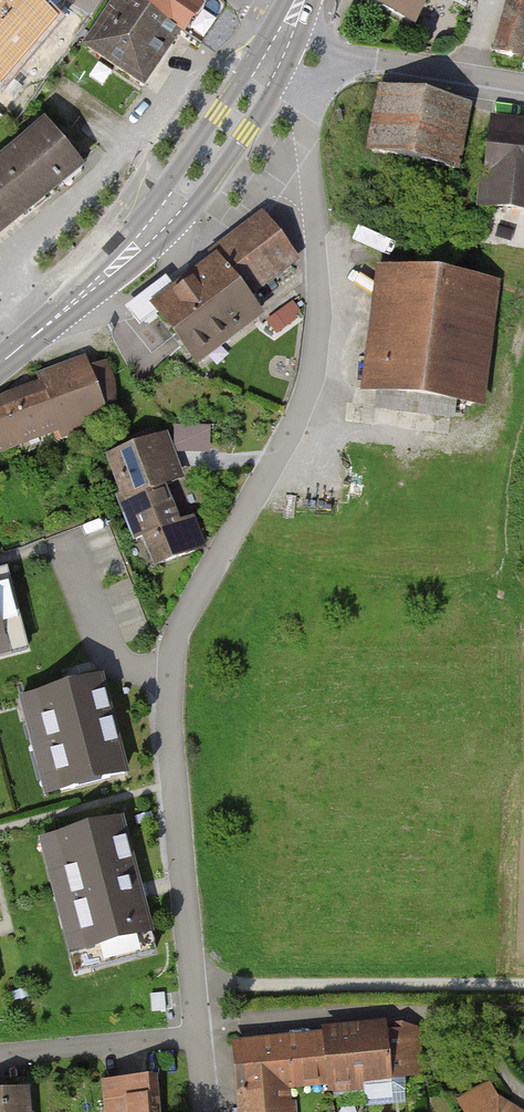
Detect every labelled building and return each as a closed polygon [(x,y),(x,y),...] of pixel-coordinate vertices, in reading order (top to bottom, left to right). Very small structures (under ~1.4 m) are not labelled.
[(49,0),(41,0),(0,51),(0,67),(17,80),(69,16),(49,0)] [(180,30),(152,11),(136,0),(118,0),(87,46),(144,84),(151,73),(161,59),(173,41),(180,30)] [(200,0),(136,0),(152,11),(180,30),(189,17),(193,10),(200,0)] [(413,22),(424,0),(369,0),(413,22)] [(511,1),(497,50),(518,56),(523,34),(523,4),(511,1)] [(469,109),(384,92),(372,152),(418,161),(418,162),(457,170),(469,109)] [(2,233),(15,223),(34,208),(31,204),(38,198),(42,196),(44,199),(53,191),(82,169),(47,125),(0,163),(0,235),(2,233)] [(490,128),(481,205),(523,210),(523,132),(490,128)] [(212,257),(219,266),(247,303),(252,298),(248,292),(291,259),(260,220),(212,257)] [(160,311),(195,357),(254,312),(247,303),(219,266),(181,295),(160,311)] [(480,284),(396,273),(382,389),(465,400),(473,334),(480,284)] [(160,311),(181,295),(166,277),(126,308),(140,327),(160,311)] [(88,369),(42,387),(57,425),(53,427),(58,440),(62,439),(101,424),(107,418),(103,408),(114,401),(112,382),(110,378),(105,363),(88,369)] [(20,444),(18,440),(53,427),(57,425),(42,387),(24,394),(1,403),(0,403),(0,452),(20,444)] [(210,428),(175,427),(174,453),(210,453),(210,428)] [(172,483),(155,439),(111,455),(128,500),(134,498),(139,512),(128,517),(136,540),(145,537),(156,565),(202,547),(191,519),(175,525),(161,487),(172,483)] [(7,639),(23,634),(6,570),(0,571),(0,641),(7,639)] [(73,686),(20,699),(26,725),(43,720),(61,789),(125,773),(101,678),(73,686)] [(120,820),(56,837),(70,889),(54,893),(57,903),(72,899),(86,950),(91,969),(155,952),(150,933),(139,893),(120,820)] [(328,1038),(332,1080),(332,1083),(364,1080),(366,1105),(406,1101),(400,1032),(328,1038)] [(237,1047),(243,1111),(266,1111),(287,1110),(285,1084),(332,1080),(328,1038),(237,1047)] [(106,1082),(109,1111),(158,1111),(156,1091),(154,1078),(106,1082)] [(0,1092),(0,1111),(28,1111),(26,1090),(0,1092)]
